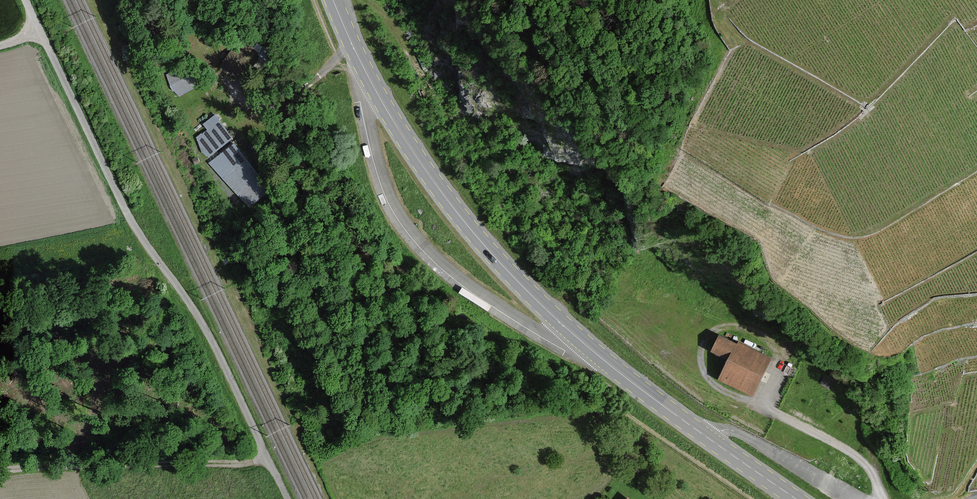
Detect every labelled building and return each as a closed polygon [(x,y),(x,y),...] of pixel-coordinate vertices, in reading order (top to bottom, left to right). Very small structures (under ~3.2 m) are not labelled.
[(186,67),(169,75),(179,95),(196,86),(186,67)] [(230,138),(214,117),(203,124),(208,131),(198,139),(209,154),(230,138)] [(267,192),(235,145),(211,163),(249,205),(267,192)] [(770,357),(716,332),(708,350),(724,358),(714,379),(751,397),(770,357)]
